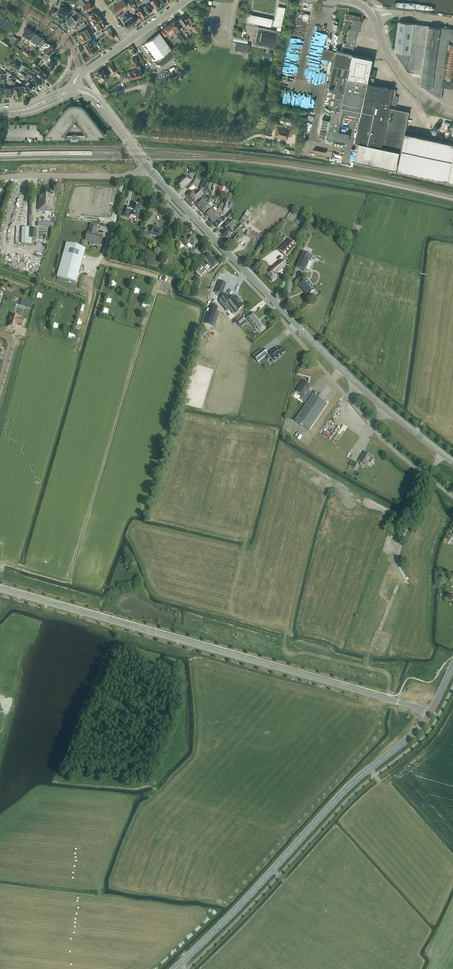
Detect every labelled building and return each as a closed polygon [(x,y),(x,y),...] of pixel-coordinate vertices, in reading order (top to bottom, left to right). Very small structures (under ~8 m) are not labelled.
[(126,10),(129,8),(131,6),(128,2),(126,4),(124,0),(116,5),(117,6),(114,8),(117,12),(120,10),(120,11),(122,9),(124,11),(126,10)] [(148,12),(149,13),(152,11),(151,10),(153,9),(150,6),(152,4),(150,1),(150,0),(143,0),(146,4),(143,7),(148,13),(148,12)] [(75,9),(76,10),(85,4),(83,2),(78,5),(79,6),(74,9),(75,9)] [(86,11),(93,7),(89,2),(83,6),(85,9),(82,12),(84,14),(87,12),(86,11)] [(59,12),(58,14),(58,15),(58,16),(61,18),(62,18),(64,15),(66,16),(70,10),(67,8),(61,4),(60,6),(61,7),(58,11),(59,12)] [(274,20),(273,25),(281,27),(285,8),(277,6),(274,20)] [(140,14),(142,17),(143,16),(143,17),(146,15),(146,14),(147,14),(142,7),(137,11),(136,12),(138,15),(139,15),(140,14)] [(124,11),(123,12),(132,24),(137,21),(135,19),(132,14),(129,16),(127,13),(128,12),(126,10),(124,11)] [(90,17),(95,25),(102,20),(103,19),(100,15),(99,16),(97,13),(96,13),(94,11),(89,15),(87,13),(85,15),(88,18),(90,17)] [(127,27),(132,24),(123,12),(119,15),(121,18),(124,16),(126,19),(123,20),(126,25),(127,27)] [(10,40),(12,37),(11,36),(14,31),(10,29),(12,27),(11,26),(16,19),(6,13),(0,22),(0,27),(1,28),(3,26),(9,31),(7,34),(8,34),(6,38),(10,40)] [(68,23),(72,27),(73,25),(73,24),(77,20),(74,17),(76,15),(74,13),(70,17),(66,21),(68,23)] [(251,14),(246,13),(244,21),(271,27),(272,20),(273,20),(251,15),(251,14)] [(326,138),(333,140),(345,142),(347,143),(349,134),(338,131),(342,116),(345,117),(355,119),(356,113),(359,114),(360,114),(359,120),(356,132),(355,136),(354,141),(358,142),(354,160),(395,169),(398,151),(400,151),(396,169),(452,181),(452,142),(404,132),(408,111),(389,107),(391,92),(392,93),(390,104),(396,105),(398,97),(395,96),(396,90),(393,89),(393,90),(392,89),(390,86),(387,88),(366,83),(372,58),(368,57),(352,54),(354,45),(355,38),(356,39),(356,38),(354,38),(355,32),(356,31),(356,30),(357,30),(359,31),(361,21),(359,21),(360,18),(360,17),(348,14),(346,14),(345,18),(352,20),(351,29),(349,29),(346,43),(345,42),(343,52),(335,50),(335,51),(334,55),(332,64),(337,65),(332,87),(332,90),(329,105),(332,106),(333,106),(329,127),(328,128),(326,138)] [(180,18),(179,19),(181,22),(184,26),(187,23),(189,26),(191,25),(194,23),(190,17),(187,19),(184,15),(182,17),(181,16),(179,18),(180,18)] [(100,29),(105,26),(103,23),(104,23),(102,20),(95,25),(97,27),(96,28),(98,30),(95,32),(96,35),(97,36),(102,32),(100,29)] [(179,27),(174,20),(169,24),(176,34),(178,37),(180,35),(178,32),(176,29),(179,27)] [(452,88),(452,84),(452,81),(443,79),(448,49),(444,79),(452,80),(452,44),(449,44),(449,40),(452,40),(452,29),(440,27),(440,28),(430,26),(430,25),(414,23),(399,21),(395,51),(408,71),(423,73),(421,85),(441,98),(442,86),(452,88)] [(172,31),(174,35),(176,34),(169,24),(164,27),(165,28),(162,31),(165,36),(172,31)] [(27,43),(34,32),(32,30),(32,29),(30,28),(29,28),(27,27),(23,33),(27,36),(24,41),(27,43)] [(80,38),(93,30),(91,27),(90,28),(88,30),(87,28),(84,29),(78,33),(77,34),(77,35),(79,36),(80,37),(80,38)] [(277,49),(280,32),(277,31),(258,27),(255,44),(277,49)] [(80,38),(82,42),(92,37),(90,34),(94,32),(93,30),(80,38)] [(17,39),(12,36),(14,32),(14,31),(11,36),(12,37),(10,40),(9,41),(13,44),(16,46),(20,40),(17,38),(17,39)] [(171,49),(160,32),(145,43),(156,59),(161,65),(176,55),(171,49)] [(35,33),(31,39),(30,40),(34,43),(32,46),(31,45),(29,49),(29,50),(31,51),(32,49),(34,47),(37,42),(41,36),(37,33),(37,34),(35,33)] [(9,41),(10,40),(6,38),(0,34),(0,41),(6,45),(9,41)] [(243,36),(241,36),(234,35),(233,40),(247,43),(248,38),(243,36)] [(35,49),(38,45),(39,46),(42,43),(42,44),(46,40),(44,39),(45,38),(42,36),(42,37),(38,42),(37,42),(34,47),(32,49),(32,50),(33,48),(35,49)] [(89,55),(98,48),(94,41),(93,40),(94,39),(93,37),(90,38),(90,39),(83,44),(87,50),(86,51),(89,55)] [(42,43),(39,46),(40,46),(42,48),(37,54),(39,55),(43,49),(50,44),(48,42),(46,40),(42,44),(42,43)] [(236,42),(235,49),(249,51),(250,44),(236,42)] [(41,58),(43,58),(44,56),(48,55),(51,53),(55,50),(53,48),(54,48),(50,44),(44,50),(47,53),(41,58)] [(134,54),(138,51),(135,46),(130,49),(134,54)] [(323,48),(321,58),(331,60),(332,54),(334,55),(335,51),(333,51),(333,50),(323,48)] [(56,61),(58,57),(54,56),(53,57),(50,56),(49,56),(48,55),(44,56),(43,58),(46,59),(46,58),(48,59),(47,61),(46,64),(50,65),(49,68),(53,70),(54,67),(56,63),(56,64),(57,61),(56,61)] [(127,72),(128,76),(129,79),(142,76),(140,65),(138,65),(136,57),(132,59),(134,67),(132,67),(133,71),(129,72),(127,72)] [(21,64),(15,60),(12,64),(18,68),(21,64)] [(118,73),(116,71),(116,70),(111,63),(107,66),(114,76),(118,73)] [(330,74),(328,86),(332,87),(337,65),(332,64),(330,74)] [(44,80),(45,78),(48,75),(41,68),(38,71),(35,68),(33,70),(44,80)] [(100,80),(101,80),(101,81),(102,80),(104,83),(107,81),(105,78),(106,77),(108,76),(106,74),(103,70),(97,75),(99,78),(99,79),(100,80)] [(31,79),(37,86),(39,84),(42,81),(36,74),(33,77),(32,75),(28,73),(26,75),(31,79)] [(29,79),(25,76),(24,77),(27,81),(24,83),(30,91),(33,88),(35,87),(29,79)] [(14,87),(16,95),(27,92),(26,88),(27,88),(24,85),(19,86),(18,85),(14,86),(14,82),(12,82),(12,85),(14,87)] [(81,106),(80,105),(81,105),(78,104),(78,105),(77,104),(76,104),(74,104),(73,105),(72,105),(72,104),(69,105),(69,106),(68,107),(67,107),(65,108),(65,109),(64,110),(63,111),(63,112),(62,111),(61,113),(61,114),(60,114),(60,115),(55,121),(55,120),(53,123),(54,123),(53,124),(48,130),(46,132),(47,132),(46,133),(44,136),(51,136),(51,138),(78,138),(84,138),(85,139),(99,139),(99,136),(106,136),(104,133),(103,132),(104,132),(102,129),(101,130),(101,129),(96,124),(96,123),(95,120),(94,120),(93,120),(89,115),(89,114),(89,113),(88,111),(87,111),(86,111),(85,110),(85,109),(84,109),(84,108),(83,107),(81,106)] [(277,123),(274,137),(287,140),(288,136),(290,137),(293,128),(283,126),(283,125),(277,123)] [(178,179),(175,182),(177,184),(182,189),(190,181),(186,176),(180,181),(178,179)] [(43,211),(53,211),(54,195),(53,195),(53,190),(40,189),(40,195),(38,195),(38,210),(43,210),(43,211)] [(192,190),(187,195),(194,203),(203,194),(199,191),(199,190),(195,194),(192,190)] [(205,196),(196,204),(200,209),(207,203),(205,201),(207,199),(205,196)] [(207,203),(200,209),(204,214),(211,207),(208,205),(209,204),(210,203),(209,201),(208,202),(207,203)] [(122,216),(128,218),(129,214),(130,215),(138,217),(141,206),(133,204),(132,208),(130,208),(130,207),(125,206),(122,216)] [(213,208),(206,215),(210,219),(217,213),(213,208)] [(210,219),(210,220),(214,224),(220,218),(221,215),(218,211),(217,213),(210,219)] [(228,220),(234,214),(231,211),(229,213),(226,217),(225,217),(228,220)] [(243,224),(247,218),(249,219),(252,215),(247,211),(239,221),(243,224)] [(220,218),(214,224),(218,228),(224,222),(225,221),(223,219),(222,220),(220,218)] [(225,230),(222,233),(224,235),(223,235),(225,238),(226,237),(226,238),(232,232),(230,229),(235,224),(231,220),(226,225),(223,227),(225,230)] [(103,236),(96,234),(98,225),(91,223),(86,240),(94,242),(94,243),(99,245),(99,244),(100,244),(103,236)] [(146,228),(143,235),(150,237),(150,234),(161,237),(163,229),(152,226),(151,229),(146,228)] [(22,227),(22,244),(28,244),(32,244),(32,238),(29,238),(29,228),(22,227)] [(37,238),(37,228),(30,228),(29,238),(37,238)] [(246,236),(258,240),(260,235),(248,230),(246,236)] [(235,238),(231,242),(235,246),(244,237),(240,233),(235,237),(235,238)] [(193,246),(198,242),(192,235),(187,239),(185,237),(181,240),(187,246),(190,243),(193,246)] [(279,250),(287,257),(297,246),(289,239),(279,250)] [(78,277),(86,248),(66,243),(57,277),(76,282),(78,283),(79,278),(78,278),(78,277)] [(197,249),(192,254),(189,257),(193,261),(201,254),(197,249)] [(296,267),(304,270),(311,255),(303,252),(296,267)] [(204,264),(202,266),(204,268),(214,259),(210,254),(204,260),(207,264),(205,266),(204,264)] [(203,268),(202,267),(196,272),(200,276),(210,267),(212,269),(218,264),(214,259),(204,268),(203,268)] [(271,270),(266,274),(272,281),(277,277),(275,274),(286,265),(282,260),(271,270)] [(300,285),(308,296),(315,290),(307,280),(300,285)] [(219,281),(215,292),(220,294),(222,294),(223,296),(221,298),(228,307),(234,314),(236,313),(244,306),(236,296),(231,300),(226,294),(225,295),(223,292),(226,283),(219,281)] [(216,306),(211,304),(204,326),(211,329),(218,307),(216,306)] [(247,317),(259,333),(265,328),(253,313),(247,317)] [(23,327),(25,320),(19,318),(19,317),(12,315),(8,327),(16,329),(17,325),(23,327)] [(263,348),(253,356),(258,362),(265,357),(268,360),(270,358),(274,362),(282,355),(285,352),(281,347),(278,350),(276,348),(268,355),(263,348)] [(301,399),(307,404),(295,421),(309,431),(327,405),(313,395),(313,396),(308,393),(312,387),(307,384),(308,383),(303,380),(298,387),(299,388),(297,391),(303,396),(301,399)] [(372,456),(371,456),(372,455),(369,453),(368,454),(365,452),(363,456),(362,455),(359,461),(362,462),(360,465),(364,467),(365,464),(367,466),(369,462),(371,464),(374,458),(371,457),(372,456)] [(352,460),(349,466),(355,469),(358,463),(352,460)]
